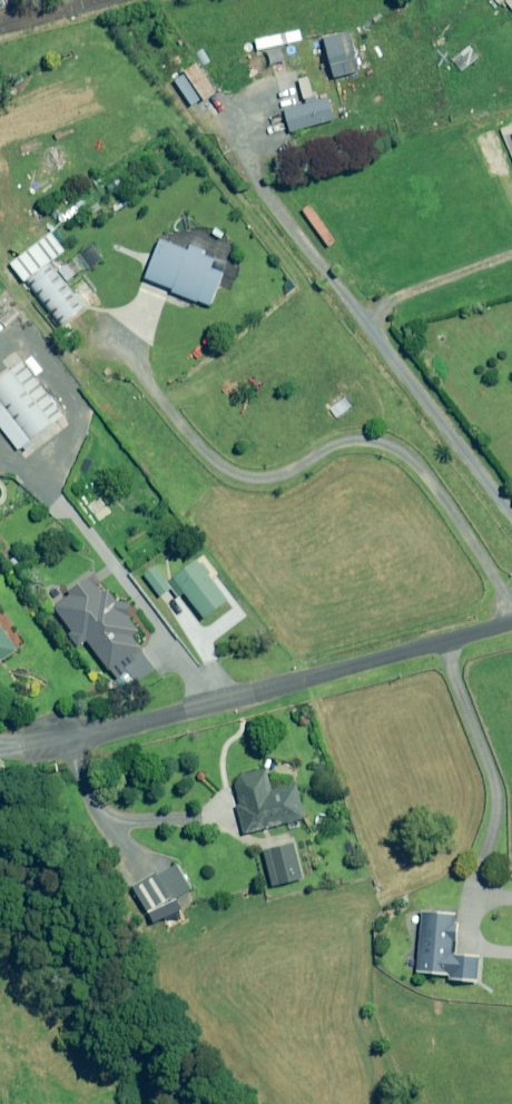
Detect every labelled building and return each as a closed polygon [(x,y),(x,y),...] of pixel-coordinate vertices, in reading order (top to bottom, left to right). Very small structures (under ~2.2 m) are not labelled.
[(359,72),(349,32),(325,38),(335,78),(359,72)] [(337,120),(330,96),(285,108),(291,132),(337,120)] [(63,326),(85,309),(50,264),(67,252),(52,232),(11,264),(25,282),(27,280),(63,326)] [(215,260),(163,241),(148,280),(174,289),(173,292),(211,306),(223,273),(212,269),(215,260)] [(104,260),(93,245),(80,254),(91,269),(104,260)] [(82,271),(75,260),(61,271),(68,281),(82,271)] [(16,353),(4,362),(11,370),(0,378),(0,425),(19,450),(64,416),(16,353)] [(205,564),(196,562),(174,578),(205,619),(228,602),(207,573),(205,564)] [(174,588),(157,566),(145,575),(161,597),(174,588)] [(75,633),(70,636),(79,647),(87,641),(118,679),(128,671),(138,683),(158,668),(132,637),(136,633),(141,630),(133,619),(133,603),(122,603),(109,586),(101,592),(90,579),(54,607),(75,633)] [(18,652),(0,624),(0,663),(18,652)] [(273,792),(267,771),(235,779),(242,805),(238,806),(245,834),(306,818),(297,786),(273,792)] [(303,879),(294,844),(266,851),(274,886),(303,879)] [(191,889),(177,865),(135,889),(149,913),(191,889)] [(458,912),(425,910),(420,973),(450,975),(449,980),(477,982),(479,955),(455,953),(458,912)]
